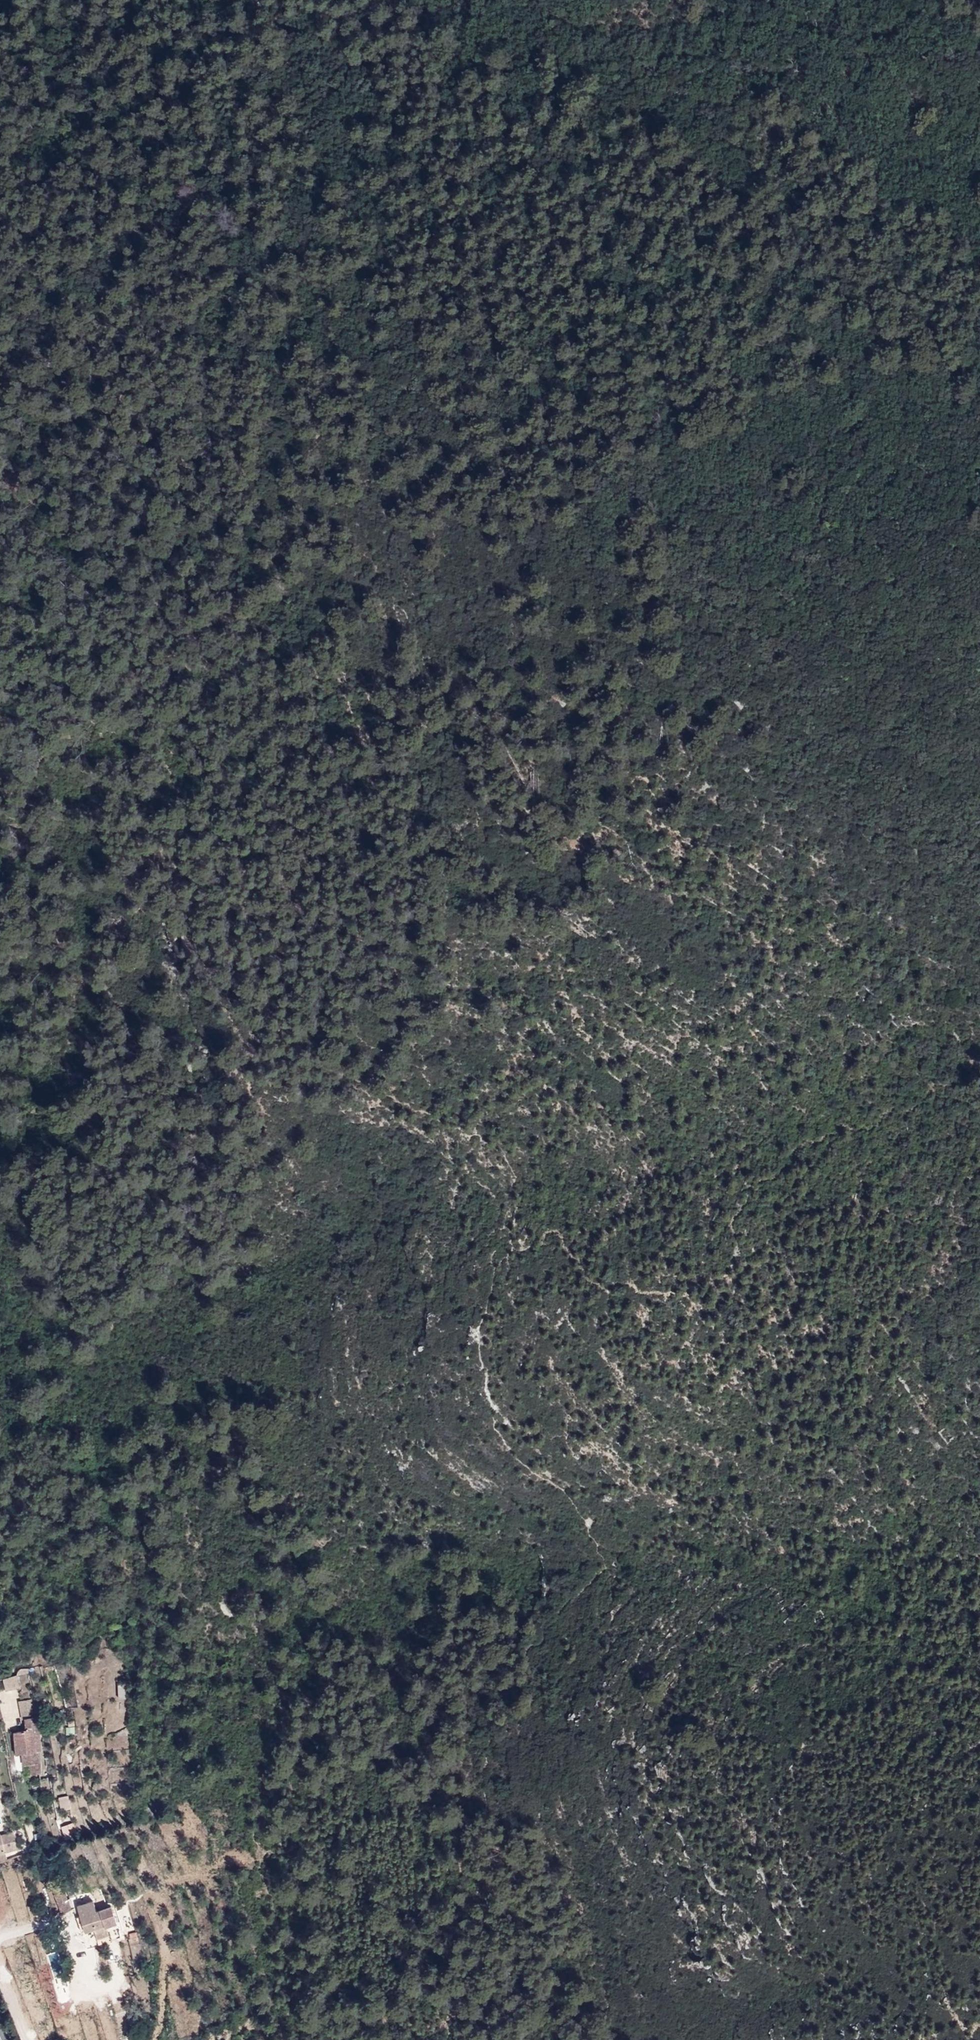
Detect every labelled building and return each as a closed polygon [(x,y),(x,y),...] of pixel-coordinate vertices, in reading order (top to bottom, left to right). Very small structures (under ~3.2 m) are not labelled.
[(107,1642),(117,1641),(116,1627),(105,1628),(107,1642)] [(8,1691),(22,1687),(19,1676),(5,1679),(8,1691)] [(37,1765),(31,1699),(15,1702),(19,1719),(21,1719),(23,1732),(21,1732),(11,1734),(13,1756),(19,1755),(20,1766),(37,1765)] [(7,1833),(0,1835),(0,1855),(12,1852),(7,1833)] [(56,1895),(55,1892),(46,1894),(52,1917),(61,1915),(56,1895)] [(70,1934),(92,1928),(88,1913),(83,1914),(81,1904),(67,1908),(69,1919),(65,1919),(70,1934)]
